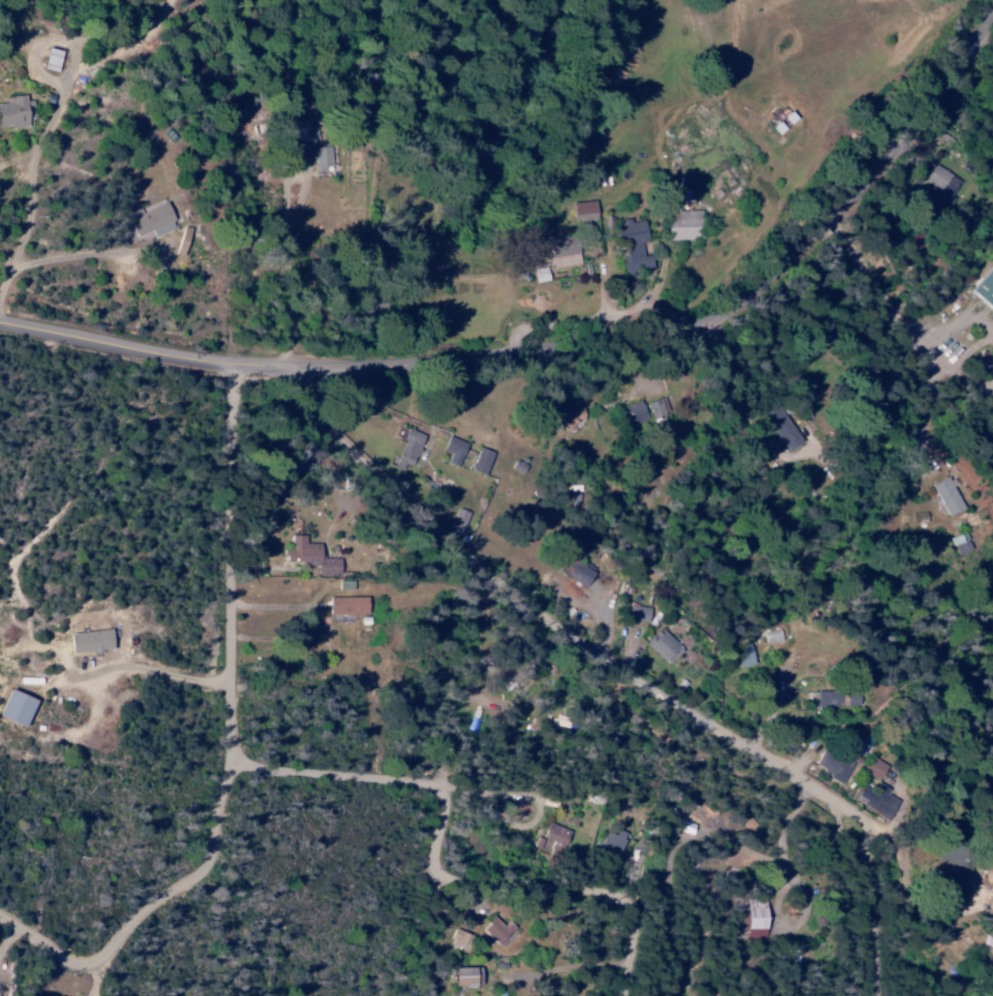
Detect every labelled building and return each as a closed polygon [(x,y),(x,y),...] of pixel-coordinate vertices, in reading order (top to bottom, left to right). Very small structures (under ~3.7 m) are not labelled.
[(60,52),(45,48),(40,69),(55,73),(60,52)] [(795,117),(782,105),(765,123),(778,135),(795,117)] [(293,142),(316,141),(315,123),(305,123),(305,128),(293,129),(293,142)] [(313,172),(329,172),(328,148),(312,148),(313,172)] [(960,181),(934,165),(923,181),(938,191),(929,205),(943,213),(953,197),(951,196),(960,181)] [(595,222),(594,202),(572,202),(572,222),(595,222)] [(152,238),(174,229),(163,203),(136,214),(137,216),(127,220),(134,238),(149,231),(152,238)] [(699,211),(665,212),(666,241),(700,240),(699,211)] [(641,219),(620,222),(621,225),(612,226),(614,239),(619,239),(623,274),(650,271),(648,256),(642,257),(640,244),(644,243),(641,219)] [(578,263),(573,235),(546,240),(551,269),(578,263)] [(547,281),(545,267),(531,270),(534,283),(547,281)] [(992,314),(992,269),(991,267),(968,291),(992,314)] [(669,414),(664,397),(645,403),(651,420),(669,414)] [(646,421),(639,401),(618,408),(624,428),(646,421)] [(763,415),(787,450),(802,440),(778,405),(763,415)] [(559,408),(560,430),(573,429),(572,420),(581,420),(581,407),(559,408)] [(400,471),(403,464),(409,466),(422,435),(408,429),(392,467),(400,471)] [(458,466),(464,442),(445,437),(442,450),(449,452),(446,463),(458,466)] [(483,475),(491,452),(477,447),(469,470),(483,475)] [(961,509),(946,476),(930,484),(945,516),(961,509)] [(468,512),(456,508),(447,531),(458,535),(468,512)] [(970,549),(962,531),(949,537),(957,555),(970,549)] [(338,557),(318,557),(318,543),(304,543),(304,535),(290,535),(290,549),(284,549),(284,563),(315,563),(315,576),(338,576),(338,557)] [(593,569),(578,559),(583,552),(566,541),(550,565),(581,587),(593,569)] [(328,614),(365,614),(365,597),(327,597),(328,614)] [(648,608),(629,604),(626,620),(645,623),(648,608)] [(667,665),(681,650),(659,628),(644,643),(667,665)] [(110,648),(108,629),(67,634),(69,653),(110,648)] [(763,631),(765,644),(781,641),(779,629),(763,631)] [(741,657),(736,657),(738,668),(754,665),(750,642),(739,644),(741,657)] [(21,727),(33,700),(7,689),(0,705),(0,718),(21,727)] [(840,692),(814,691),(814,706),(839,706),(840,692)] [(843,706),(858,705),(857,693),(843,694),(843,706)] [(823,746),(812,768),(842,782),(852,760),(823,746)] [(878,780),(886,764),(869,756),(861,772),(878,780)] [(861,784),(852,802),(887,820),(897,800),(885,794),(888,788),(876,782),(872,791),(861,784)] [(562,846),(568,830),(547,822),(541,838),(562,846)] [(605,831),(597,848),(614,856),(625,833),(616,829),(613,835),(605,831)] [(765,938),(763,898),(745,898),(745,907),(735,907),(736,930),(745,929),(746,938),(765,938)] [(506,921),(501,926),(492,917),(480,929),(496,945),(513,928),(506,921)] [(987,936),(981,950),(992,955),(992,939),(987,936)] [(479,967),(451,968),(451,987),(479,986),(479,967)]
